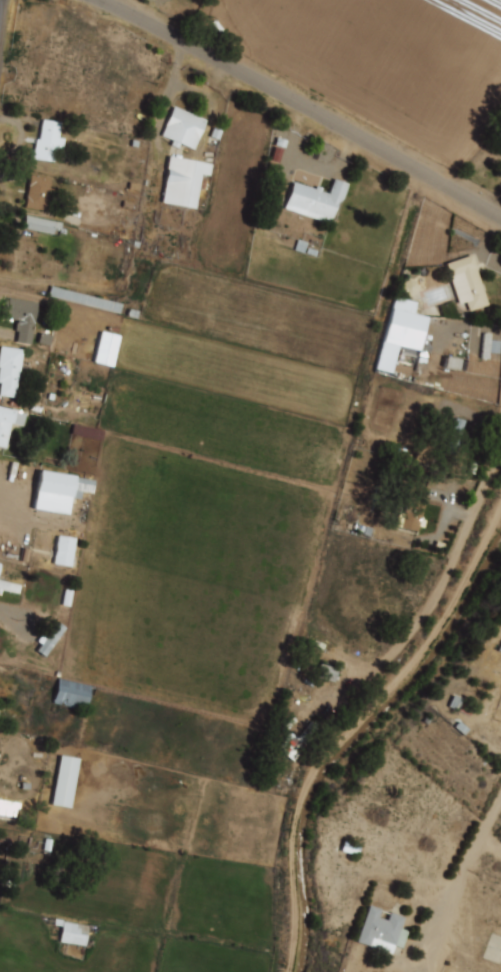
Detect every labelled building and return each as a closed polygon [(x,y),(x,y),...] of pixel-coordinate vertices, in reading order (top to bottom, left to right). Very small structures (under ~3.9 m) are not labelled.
[(174,107),(205,120),(193,149),(180,143),(178,148),(171,145),(173,141),(162,136),(174,107)] [(43,120),(60,123),(58,138),(65,139),(63,150),(58,149),(56,163),(33,159),(36,139),(40,139),(43,120)] [(160,202),(193,208),(199,173),(209,175),(211,162),(167,155),(160,202)] [(31,175),(51,178),(46,211),(25,208),(31,175)] [(335,180),(349,185),(343,201),(338,203),(331,223),(286,208),(295,183),(316,190),(318,186),(322,188),(321,192),(330,195),(335,180)] [(60,221),(24,215),(22,228),(57,234),(60,221)] [(37,237),(15,234),(10,272),(32,275),(37,237)] [(446,264),(472,255),(488,305),(470,311),(467,303),(459,305),(446,264)] [(121,304),(50,286),(48,296),(118,313),(121,304)] [(425,316),(413,313),(415,302),(392,296),(375,370),(390,374),(397,345),(418,350),(425,316)] [(9,299),(37,303),(30,343),(15,341),(17,329),(12,328),(14,319),(1,317),(4,302),(8,302),(9,299)] [(117,334),(99,331),(92,362),(111,366),(117,334)] [(484,334),(491,335),(491,339),(500,340),(500,354),(489,353),(489,360),(482,359),(484,334)] [(16,398),(0,395),(2,383),(0,383),(0,347),(23,350),(16,398)] [(6,448),(0,447),(0,407),(25,414),(22,426),(12,424),(6,448)] [(463,421),(456,418),(446,448),(454,450),(463,421)] [(39,471),(35,491),(80,500),(82,492),(93,494),(95,481),(39,471)] [(410,484),(429,488),(421,520),(425,521),(424,527),(419,526),(417,533),(396,528),(399,511),(403,512),(410,484)] [(57,536),(74,538),(71,567),(54,565),(57,536)] [(1,595),(0,595),(0,582),(20,586),(18,594),(2,591),(1,595)] [(39,651),(46,656),(66,628),(59,623),(39,651)] [(317,678),(334,682),(337,668),(320,664),(317,678)] [(83,710),(89,685),(56,678),(51,702),(83,710)] [(278,749),(294,761),(320,727),(312,721),(298,740),(289,733),(278,749)] [(68,807),(77,758),(59,755),(49,804),(68,807)] [(14,817),(17,803),(0,800),(0,815),(14,817)] [(369,906),(381,910),(378,919),(388,922),(390,914),(404,919),(401,929),(410,931),(404,950),(396,947),(394,955),(357,943),(369,906)] [(85,944),(86,925),(61,922),(59,942),(85,944)]
